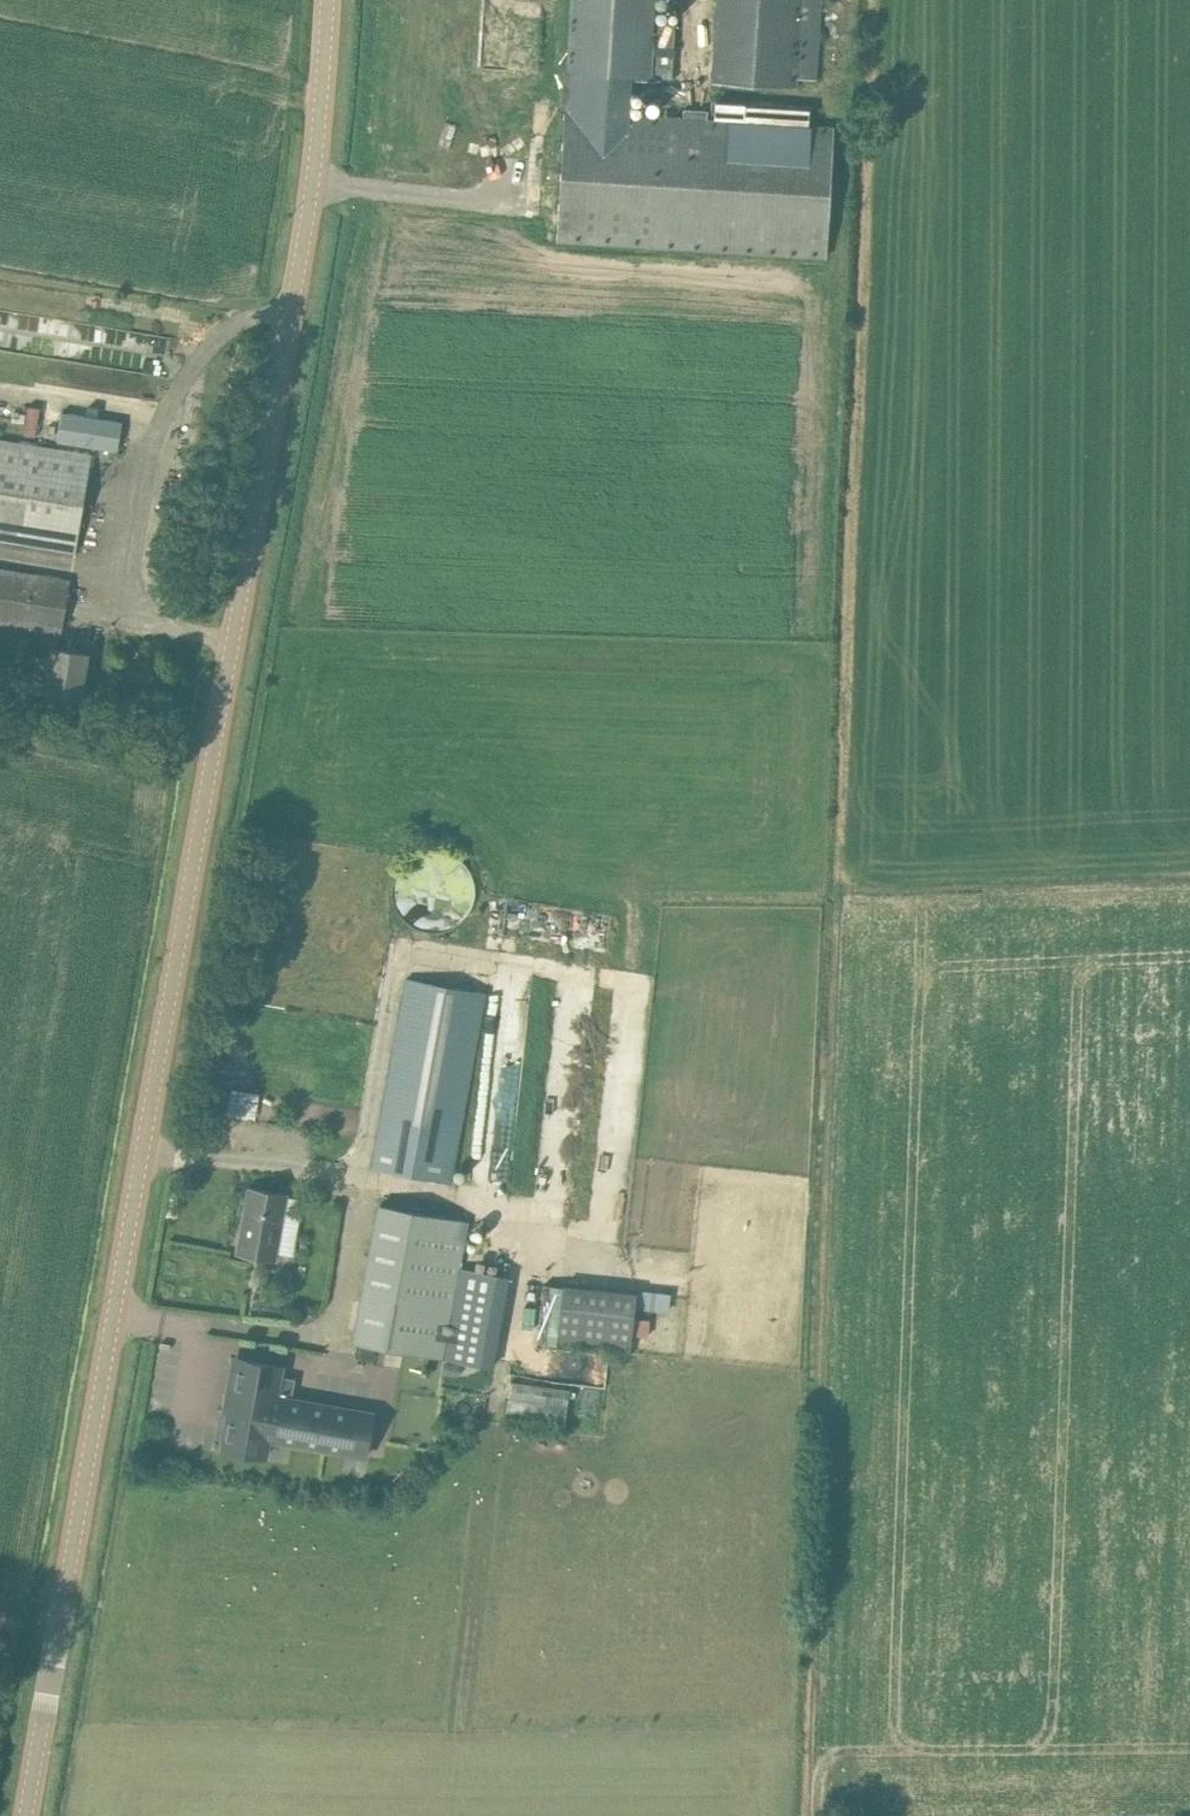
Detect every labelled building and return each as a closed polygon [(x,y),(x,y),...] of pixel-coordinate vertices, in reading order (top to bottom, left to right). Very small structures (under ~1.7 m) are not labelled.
[(568,73),(573,73),(592,74),(631,77),(650,78),(655,0),(572,0),(568,73)] [(712,82),(750,84),(770,85),(795,87),(796,78),(818,79),(823,0),(717,0),(712,82)] [(659,22),(655,78),(672,79),(676,23),(659,22)] [(561,180),(558,240),(826,256),(834,127),(816,126),(817,106),(769,103),(770,85),(750,84),(748,117),(769,118),(768,123),(629,115),(630,91),(631,77),(592,74),(573,73),(572,87),(571,111),(565,111),(562,171),(561,180)] [(59,411),(54,441),(111,450),(116,421),(59,411)] [(51,547),(75,551),(91,454),(0,439),(0,539),(51,547)] [(56,691),(80,695),(87,654),(58,649),(70,580),(0,568),(0,622),(43,629),(39,655),(52,657),(47,690),(56,691)] [(399,868),(394,879),(392,891),(394,903),(400,914),(408,923),(419,929),(431,932),(443,931),(455,926),(464,918),(471,908),(474,896),(474,883),(470,872),(463,862),(453,854),(442,850),(430,850),(418,853),(407,859),(399,868)] [(407,978),(372,1168),(451,1182),(485,992),(407,978)] [(221,1058),(217,1082),(232,1085),(236,1061),(221,1058)] [(231,1086),(227,1113),(256,1118),(260,1091),(231,1086)] [(275,1260),(276,1255),(291,1257),(294,1235),(280,1233),(287,1193),(249,1187),(237,1253),(275,1260)] [(380,1205),(355,1342),(396,1350),(393,1361),(408,1365),(411,1353),(444,1358),(450,1324),(460,1267),(469,1221),(380,1205)] [(631,1352),(636,1309),(669,1313),(672,1293),(638,1289),(637,1293),(564,1286),(558,1344),(631,1352)] [(282,1366),(239,1358),(232,1396),(228,1395),(225,1410),(230,1411),(223,1448),(269,1457),(271,1442),(365,1458),(373,1413),(276,1396),(282,1366)] [(445,1359),(442,1372),(458,1375),(461,1362),(445,1359)] [(506,1409),(566,1420),(572,1387),(512,1377),(506,1409)]
